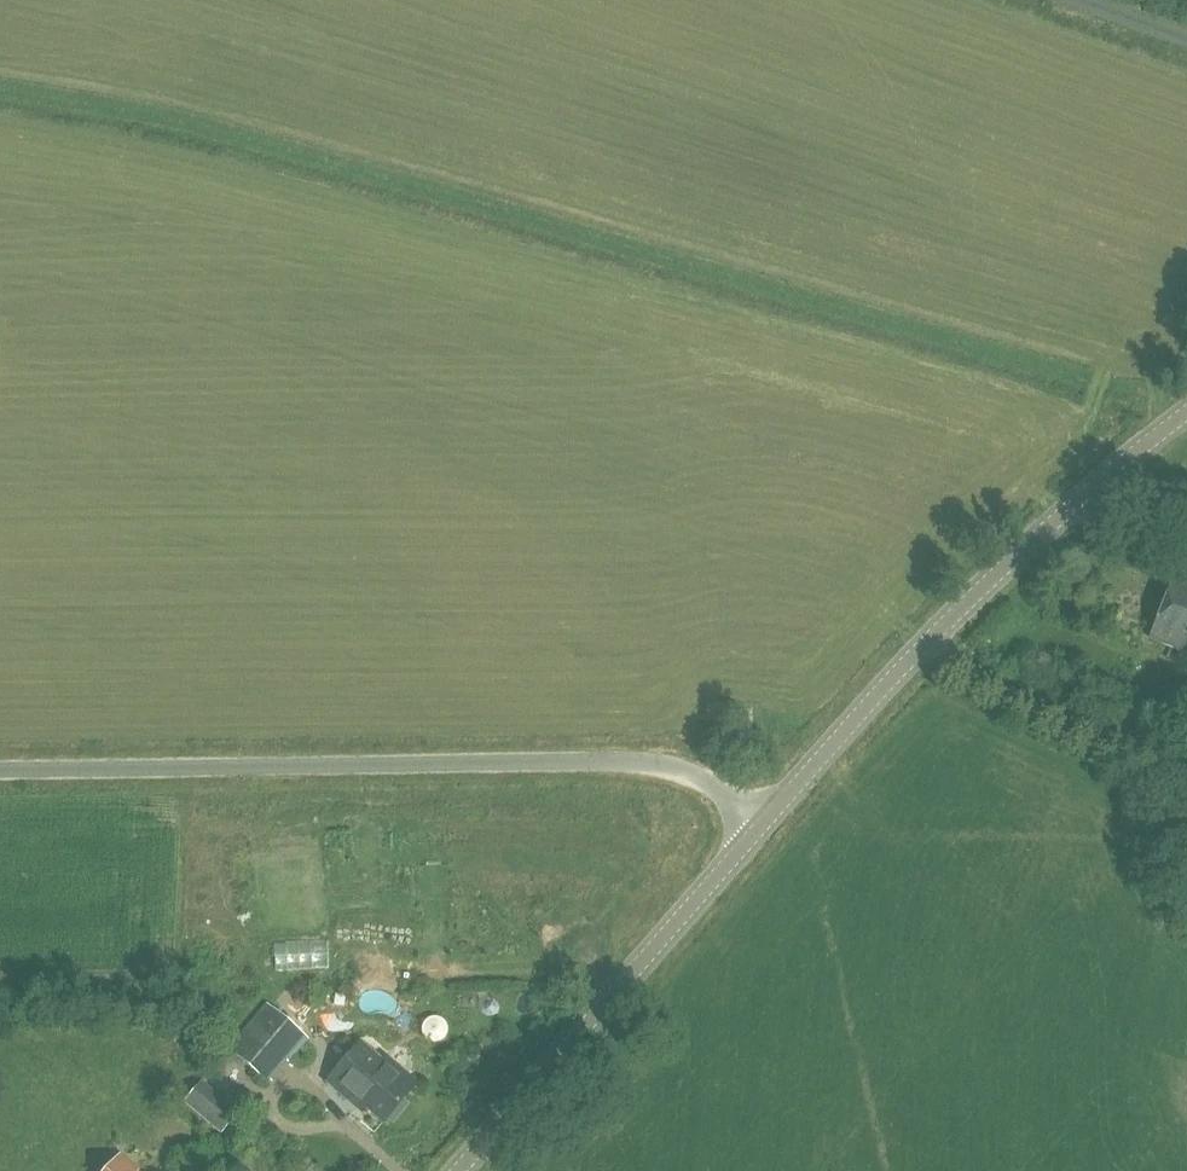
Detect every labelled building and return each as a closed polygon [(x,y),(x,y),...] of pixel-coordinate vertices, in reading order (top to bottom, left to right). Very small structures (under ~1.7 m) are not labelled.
[(1186,651),(1186,581),(1175,577),(1151,638),(1186,651)] [(271,1083),(310,1038),(266,1004),(230,1048),(271,1083)] [(388,1118),(394,1123),(410,1103),(405,1098),(418,1083),(385,1056),(382,1061),(361,1043),(329,1081),(359,1107),(363,1102),(385,1121),(388,1118)] [(239,1115),(202,1084),(186,1103),(224,1133),(239,1115)] [(121,1158),(111,1170),(137,1170),(121,1158)]
